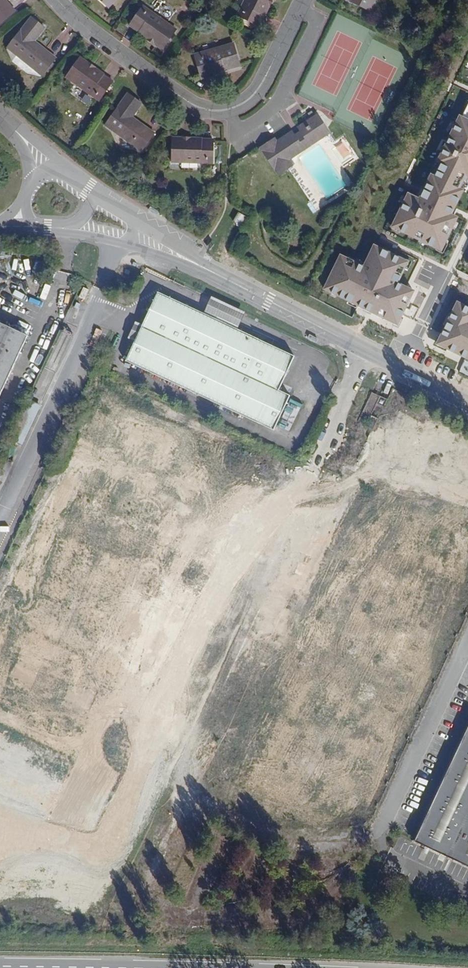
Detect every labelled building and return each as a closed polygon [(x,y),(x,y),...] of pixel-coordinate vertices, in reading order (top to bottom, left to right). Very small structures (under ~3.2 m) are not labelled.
[(14,11),(4,0),(0,0),(0,23),(14,11)] [(237,16),(258,25),(270,0),(244,0),(237,16)] [(374,0),(347,0),(369,11),(374,0)] [(175,29),(142,6),(129,25),(162,48),(175,29)] [(44,28),(30,17),(7,48),(42,74),(45,70),(48,72),(54,65),(51,63),(55,58),(33,41),(44,28)] [(222,67),(223,71),(239,66),(233,43),(194,54),(200,73),(222,67)] [(112,82),(79,58),(66,77),(99,101),(112,82)] [(201,77),(223,71),(222,67),(200,73),(201,77)] [(141,103),(127,94),(105,126),(141,150),(153,133),(131,117),(141,103)] [(289,160),(328,133),(316,115),(297,128),(300,132),(294,136),(291,132),(276,142),(274,139),(260,148),(278,175),(292,165),(289,160)] [(458,116),(418,195),(409,191),(390,229),(441,255),(459,220),(452,217),(467,185),(467,122),(458,116)] [(213,140),(172,138),(171,162),(212,163),(213,140)] [(246,217),(238,213),(233,222),(241,226),(246,217)] [(410,262),(374,245),(365,265),(343,254),(325,291),(399,326),(416,292),(400,284),(410,262)] [(123,284),(117,281),(112,291),(118,294),(123,284)] [(237,330),(203,314),(158,292),(126,361),(274,431),(290,396),(279,390),(295,357),(237,330)] [(245,313),(211,296),(203,314),(237,330),(245,313)] [(458,299),(435,345),(467,362),(467,304),(458,299)] [(28,336),(5,326),(0,323),(0,396),(28,336)] [(377,404),(379,398),(371,394),(360,418),(368,422),(371,415),(377,404)] [(386,401),(379,398),(377,404),(383,407),(386,401)] [(30,399),(24,411),(36,416),(41,404),(30,399)] [(24,411),(19,420),(31,426),(36,416),(24,411)] [(368,422),(360,418),(359,421),(366,425),(365,427),(373,430),(378,419),(371,415),(368,422)] [(31,426),(19,420),(17,426),(28,432),(31,426)] [(28,432),(17,426),(11,437),(23,442),(28,432)] [(414,841),(467,866),(467,728),(414,841)]
